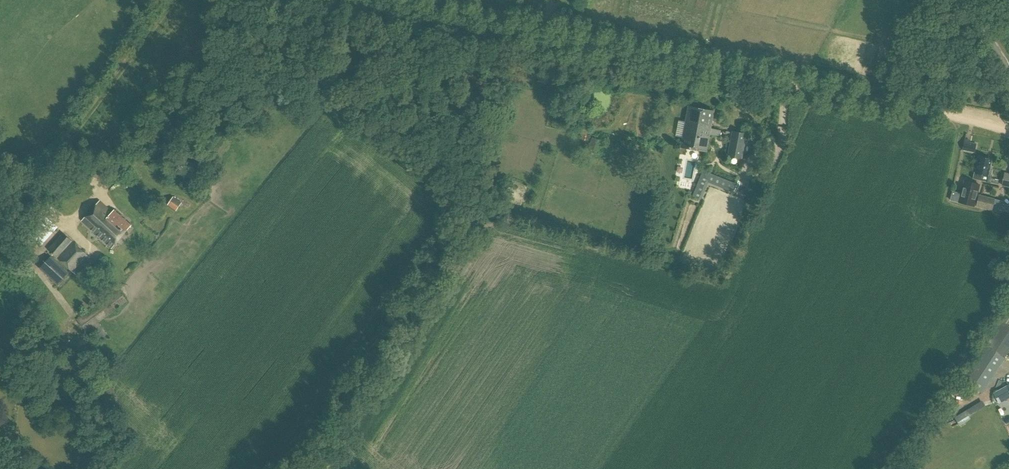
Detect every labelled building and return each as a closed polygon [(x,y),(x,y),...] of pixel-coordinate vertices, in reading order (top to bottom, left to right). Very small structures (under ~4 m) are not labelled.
[(710,134),(711,130),(711,128),(714,111),(688,107),(686,121),(683,136),(681,147),(706,152),(709,136),(710,134)] [(683,136),(686,121),(679,120),(676,135),(683,136)] [(728,156),(742,159),(747,136),(732,133),(728,156)] [(601,140),(591,136),(587,149),(597,152),(601,140)] [(759,150),(768,151),(768,138),(759,138),(759,150)] [(965,139),(963,149),(974,152),(976,144),(969,143),(970,140),(965,139)] [(974,172),(973,179),(985,181),(990,182),(991,175),(990,175),(991,168),(990,168),(991,160),(979,157),(976,172),(974,172)] [(706,181),(710,173),(702,169),(699,178),(692,195),(699,199),(706,181)] [(716,175),(712,183),(733,191),(736,183),(716,175)] [(959,202),(974,206),(979,185),(964,182),(959,202)] [(167,205),(176,211),(182,202),(173,196),(167,205)] [(979,198),(977,207),(1001,213),(1002,207),(1003,202),(994,200),(979,196),(979,198)] [(91,211),(121,238),(131,226),(114,210),(112,212),(100,201),(91,211)] [(121,238),(91,211),(82,221),(111,248),(121,238)] [(25,231),(40,246),(57,227),(41,213),(25,231)] [(79,264),(80,265),(88,256),(72,241),(62,233),(48,250),(57,258),(72,272),(79,264)] [(142,258),(151,254),(145,241),(136,246),(142,258)] [(40,270),(57,285),(67,274),(51,258),(40,270)] [(79,264),(72,272),(79,278),(85,270),(80,265),(79,264)] [(79,317),(88,330),(127,301),(117,288),(79,317)] [(1004,359),(1008,351),(1008,326),(1001,321),(985,346),(1004,359)] [(1004,359),(985,346),(963,381),(981,393),(1004,359)] [(997,390),(1003,401),(1008,397),(1008,384),(997,390)] [(954,417),(960,425),(969,419),(964,411),(954,417)]
